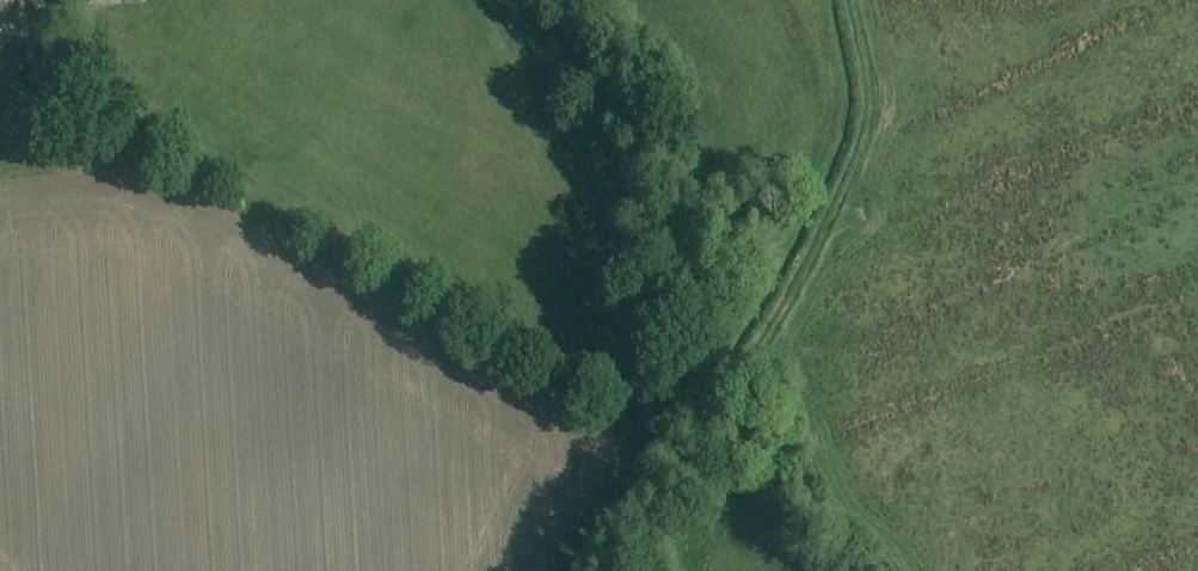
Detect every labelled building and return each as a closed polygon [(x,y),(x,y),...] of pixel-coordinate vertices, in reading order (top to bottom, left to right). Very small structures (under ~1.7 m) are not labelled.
[(18,26),(14,0),(0,0),(0,29),(18,26)]
